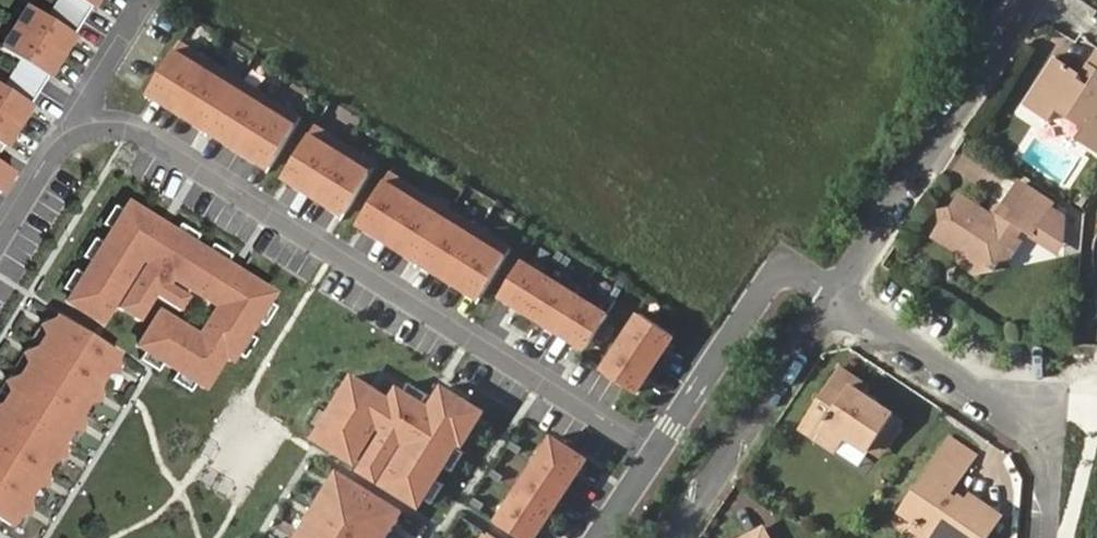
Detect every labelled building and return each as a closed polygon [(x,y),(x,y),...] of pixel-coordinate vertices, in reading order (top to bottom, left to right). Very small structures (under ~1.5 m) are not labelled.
[(99,0),(50,0),(41,14),(21,2),(0,34),(0,56),(13,64),(0,84),(0,153),(99,0)] [(267,169),(298,119),(177,42),(146,94),(267,169)] [(1087,80),(1090,76),(1064,59),(1048,83),(1053,88),(1040,108),(1058,121),(1065,110),(1089,125),(1082,136),(1096,146),(1096,87),(1087,80)] [(1090,76),(1087,80),(1096,87),(1096,65),(1090,76)] [(1033,104),(1040,108),(1053,88),(1048,83),(1033,104)] [(281,178),(342,216),(372,167),(312,128),(281,178)] [(1,203),(17,178),(0,168),(0,203),(1,203)] [(355,225),(476,301),(507,251),(386,175),(355,225)] [(1024,182),(1004,211),(968,187),(959,199),(953,200),(954,206),(949,215),(996,247),(1002,246),(1007,250),(1011,246),(1018,251),(1029,234),(1025,232),(1034,219),(1043,225),(1066,240),(1076,215),(1057,203),(1058,202),(1029,181),(1024,182)] [(116,293),(143,310),(154,293),(179,309),(187,295),(135,262),(140,255),(192,288),(217,304),(197,335),(158,310),(137,343),(144,348),(139,357),(157,369),(163,359),(177,368),(171,377),(190,389),(195,380),(203,384),(222,353),(229,357),(234,350),(243,356),(255,337),(246,331),(254,317),(264,323),(275,305),(266,299),(271,292),(225,262),(230,253),(212,241),(206,250),(192,242),(198,233),(179,221),(174,230),(128,201),(123,208),(111,227),(103,241),(91,259),(83,272),(71,291),(66,298),(100,319),(116,293)] [(102,221),(111,227),(123,208),(114,202),(102,221)] [(82,253),(91,259),(103,241),(93,235),(82,253)] [(135,262),(187,295),(192,288),(140,255),(135,262)] [(490,310),(576,364),(605,317),(519,263),(490,310)] [(62,285),(71,291),(83,272),(74,267),(62,285)] [(188,320),(184,326),(197,335),(217,304),(192,288),(187,295),(206,306),(195,324),(188,320)] [(599,373),(633,396),(671,339),(637,316),(599,373)] [(112,356),(53,319),(0,403),(0,525),(4,528),(112,356)] [(842,361),(834,373),(849,382),(853,378),(868,387),(871,383),(871,380),(842,361)] [(849,382),(834,373),(803,420),(820,431),(826,424),(846,437),(851,431),(874,447),(874,446),(883,432),(892,439),(906,420),(897,413),(900,409),(868,387),(853,378),(849,382)] [(317,431),(312,439),(345,460),(343,462),(415,508),(420,500),(429,506),(440,488),(431,482),(440,468),(449,474),(461,455),(452,450),(455,444),(459,446),(478,415),(447,395),(448,393),(442,389),(441,391),(440,391),(426,412),(419,408),(425,398),(407,387),(402,396),(374,378),(367,390),(350,379),(344,387),(336,401),(326,417),(317,431)] [(327,396),(336,401),(344,387),(335,382),(327,396)] [(308,425),(317,431),(326,417),(317,411),(308,425)] [(841,445),(846,437),(826,424),(820,431),(841,445)] [(884,452),(892,439),(883,432),(874,446),(884,452)] [(945,452),(967,467),(977,451),(955,436),(945,452)] [(513,537),(533,537),(583,462),(549,440),(493,525),(513,537)] [(945,452),(936,465),(959,480),(967,467),(945,452)] [(936,465),(910,505),(923,514),(918,522),(942,537),(987,537),(1002,514),(1002,513),(974,494),(971,498),(955,486),(959,480),(936,465)] [(335,476),(323,494),(321,492),(311,509),(313,510),(305,523),(303,521),(293,537),(295,537),(386,537),(388,535),(386,534),(397,516),(335,476)] [(770,523),(738,537),(777,537),(770,523)]
